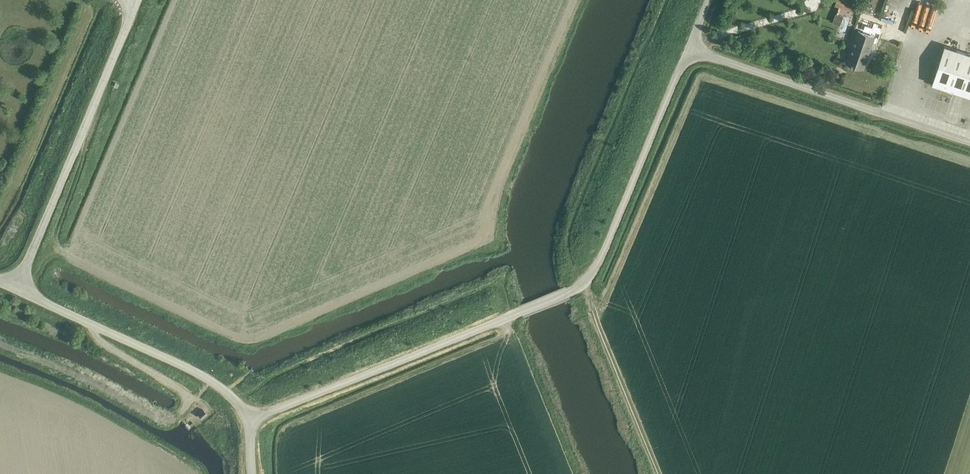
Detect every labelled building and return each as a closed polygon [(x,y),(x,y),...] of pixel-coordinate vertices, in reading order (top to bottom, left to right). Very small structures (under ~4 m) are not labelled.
[(849,0),(841,0),(839,6),(853,11),(856,2),(849,0)] [(834,19),(840,21),(843,13),(837,11),(834,19)] [(914,26),(918,14),(913,12),(910,24),(914,26)] [(886,26),(866,20),(862,31),(882,37),(886,26)] [(856,40),(848,63),(861,68),(864,62),(865,62),(872,45),(872,43),(876,44),(878,38),(874,37),(859,31),(856,40)] [(969,97),(969,54),(944,46),(932,84),(969,97)] [(199,420),(202,418),(207,414),(203,410),(198,414),(199,414),(196,417),(199,420)]
